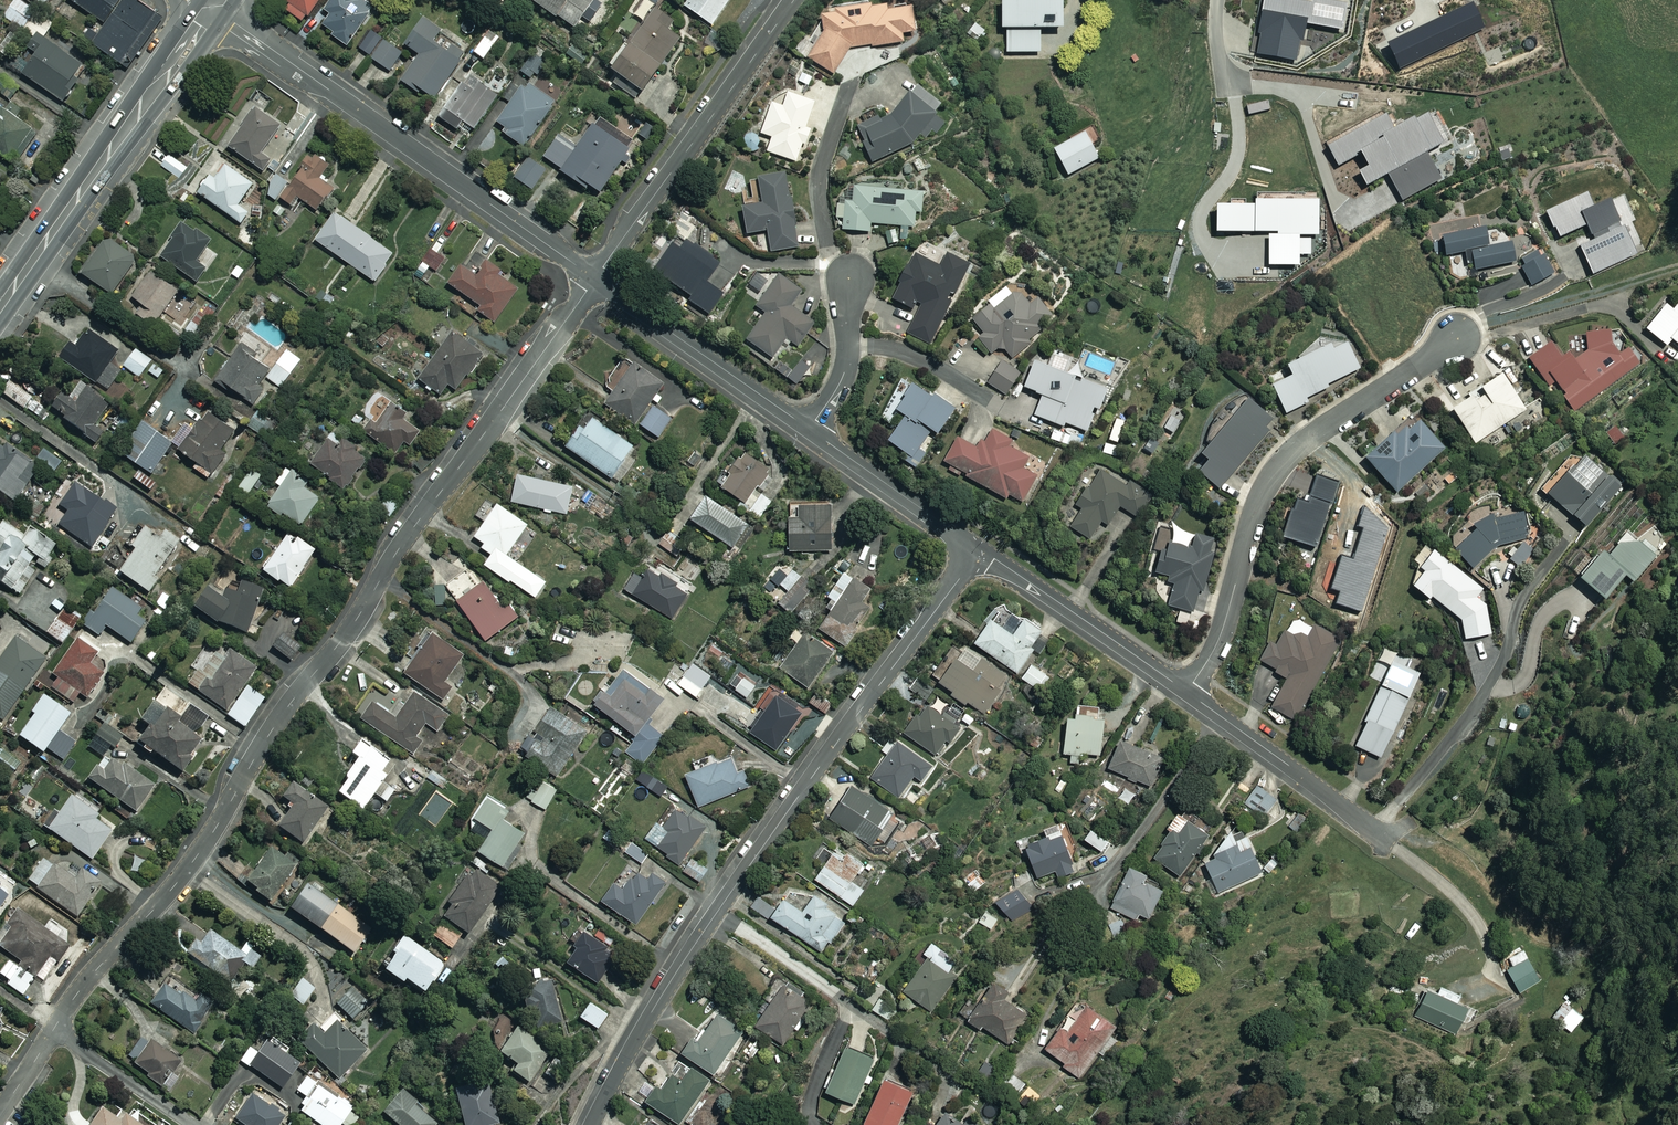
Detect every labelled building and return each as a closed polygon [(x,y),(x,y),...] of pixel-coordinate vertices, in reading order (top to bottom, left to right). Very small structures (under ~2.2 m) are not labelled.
[(104,21),(118,0),(74,0),(104,21)] [(157,11),(142,0),(122,0),(93,41),(122,62),(157,11)] [(290,5),(286,10),(303,23),(320,0),(283,0),(290,5)] [(322,26),(332,33),(330,36),(347,47),(373,8),(361,0),(330,0),(323,11),(330,15),(322,26)] [(528,1),(574,29),(592,0),(529,0),(528,1)] [(684,31),(653,9),(657,4),(651,0),(644,0),(626,24),(637,33),(609,71),(639,93),(684,31)] [(684,10),(713,27),(730,0),(690,0),(684,10)] [(1001,30),(1006,30),(1006,53),(1040,53),(1040,30),(1060,30),(1059,0),(1000,0),(1001,30)] [(1297,61),(1300,41),(1304,42),(1307,24),(1343,30),(1348,3),(1332,0),(1312,0),(1312,2),(1303,0),(1264,0),(1259,32),(1261,33),(1258,54),(1297,61)] [(75,77),(82,66),(45,40),(55,26),(17,1),(4,20),(37,42),(31,52),(38,57),(24,77),(62,103),(78,80),(75,77)] [(911,4),(871,9),(871,6),(834,10),(835,14),(821,16),(823,34),(808,59),(832,74),(851,49),(903,43),(902,35),(914,33),(911,4)] [(157,11),(122,62),(128,66),(164,15),(157,11)] [(434,100),(467,51),(422,21),(404,47),(418,56),(400,82),(417,94),(419,90),(434,100)] [(500,37),(490,30),(473,53),(483,60),(500,37)] [(402,54),(383,41),(371,60),(389,72),(402,54)] [(538,76),(545,66),(531,55),(519,71),(528,78),(532,72),(538,76)] [(473,132),(497,97),(466,76),(437,119),(456,131),(461,123),(473,132)] [(523,90),(511,82),(501,97),(509,102),(496,124),(504,129),(501,134),(525,149),(554,102),(526,84),(523,90)] [(863,141),(873,163),(927,139),(931,132),(936,134),(942,121),(936,118),(941,107),(917,86),(888,117),(887,115),(857,127),(859,132),(854,135),(854,140),(859,143),(863,141)] [(767,152),(797,162),(803,143),(806,144),(811,130),(805,128),(814,103),(787,94),(783,108),(771,104),(761,134),(772,138),(767,152)] [(282,122),(256,105),(229,145),(264,170),(272,159),(262,152),(282,122)] [(0,108),(0,155),(13,165),(36,135),(0,108)] [(1360,172),(1368,186),(1383,177),(1445,143),(1429,114),(1417,120),(1415,116),(1395,127),(1393,123),(1387,113),(1329,146),(1339,164),(1362,151),(1371,166),(1360,172)] [(627,150),(590,126),(576,147),(558,136),(544,158),(561,170),(558,174),(586,192),(589,188),(599,194),(627,150)] [(1097,159),(1083,134),(1052,151),(1067,176),(1097,159)] [(330,164),(313,152),(282,197),(294,206),(300,197),(318,209),(334,187),(321,178),(330,164)] [(187,168),(170,155),(162,165),(179,178),(187,168)] [(544,171),(527,159),(514,178),(531,190),(544,171)] [(254,183),(223,161),(200,192),(241,222),(250,209),(240,202),(254,183)] [(277,200),(290,181),(277,173),(265,192),(277,200)] [(796,249),(786,176),(758,180),(761,206),(742,208),(746,235),(767,232),(770,253),(796,249)] [(923,194),(854,188),(852,203),(844,202),(842,231),(869,233),(870,224),(914,228),(915,213),(921,213),(923,194)] [(1581,247),(1593,274),(1639,254),(1626,224),(1622,226),(1621,223),(1623,223),(1612,198),(1595,206),(1588,192),(1546,211),(1554,227),(1556,226),(1561,236),(1588,224),(1596,241),(1581,247)] [(394,253),(336,213),(317,240),(374,280),(394,253)] [(211,237),(185,220),(162,256),(198,279),(206,267),(196,260),(211,237)] [(1462,252),(1465,267),(1473,265),(1474,271),(1515,263),(1511,243),(1487,248),(1483,229),(1440,238),(1444,256),(1462,252)] [(137,257),(108,237),(83,271),(113,292),(137,257)] [(718,263),(686,241),(678,252),(670,247),(653,273),(690,298),(688,301),(708,315),(722,294),(705,283),(718,263)] [(445,258),(432,248),(417,269),(424,274),(430,265),(437,270),(445,258)] [(1536,250),(1520,259),(1524,266),(1520,269),(1530,286),(1554,272),(1543,255),(1540,257),(1536,250)] [(940,268),(913,255),(891,299),(916,312),(905,333),(927,344),(967,266),(947,256),(940,268)] [(503,269),(489,259),(478,275),(462,265),(450,283),(481,304),(478,309),(496,321),(519,288),(499,274),(503,269)] [(179,289),(151,269),(133,295),(142,301),(136,310),(155,323),(179,289)] [(758,294),(766,282),(756,274),(747,286),(758,294)] [(800,292),(777,276),(755,307),(765,314),(746,341),(771,358),(785,338),(798,348),(816,323),(791,305),(800,292)] [(248,293),(240,286),(229,301),(238,307),(248,293)] [(999,347),(1014,361),(1033,341),(1031,339),(1053,317),(1036,301),(1030,308),(1014,292),(996,311),(988,303),(971,321),(983,332),(978,338),(993,353),(999,347)] [(1672,310),(1665,304),(1644,330),(1665,347),(1671,340),(1677,346),(1677,303),(1672,310)] [(235,311),(227,304),(217,317),(225,324),(235,311)] [(202,327),(194,321),(182,335),(191,342),(202,327)] [(1548,386),(1555,380),(1564,394),(1561,396),(1574,414),(1586,406),(1641,366),(1628,348),(1618,355),(1612,345),(1608,326),(1585,333),(1586,349),(1570,360),(1556,340),(1528,359),(1548,386)] [(118,350),(88,330),(77,345),(71,341),(61,356),(110,389),(123,369),(111,361),(118,350)] [(483,352),(453,331),(416,382),(437,396),(447,382),(457,388),(483,352)] [(282,355),(248,332),(216,380),(229,389),(231,387),(255,403),(264,389),(259,385),(265,376),(282,387),(301,359),(286,348),(282,355)] [(1357,369),(1341,339),(1286,368),(1291,377),(1271,387),(1285,414),(1307,402),(1305,399),(1326,388),(1325,386),(1357,369)] [(152,359),(137,348),(125,365),(140,376),(152,359)] [(668,385),(624,355),(603,385),(614,392),(607,402),(636,422),(657,391),(662,394),(668,385)] [(1020,374),(999,362),(987,384),(1008,396),(1020,374)] [(1105,390),(1032,363),(1023,389),(1041,396),(1034,417),(1063,427),(1064,424),(1087,432),(1094,411),(1097,412),(1105,390)] [(108,425),(100,419),(112,402),(75,374),(52,406),(67,417),(65,420),(95,442),(108,425)] [(1524,410),(1499,374),(1478,388),(1483,396),(1473,402),(1469,396),(1450,410),(1474,445),(1524,410)] [(34,394),(12,378),(1,392),(24,408),(34,394)] [(952,409),(911,385),(895,412),(903,417),(888,444),(914,460),(930,432),(937,436),(952,409)] [(48,408),(36,399),(28,408),(41,418),(48,408)] [(1197,473),(1218,490),(1267,430),(1265,427),(1270,420),(1246,400),(1199,456),(1207,462),(1197,473)] [(408,412),(393,402),(378,424),(372,420),(365,430),(398,452),(404,442),(409,445),(421,428),(405,418),(408,412)] [(195,466),(210,478),(229,453),(223,449),(238,429),(209,406),(177,446),(198,462),(195,466)] [(671,419),(655,406),(642,424),(658,436),(671,419)] [(0,409),(0,422),(9,429),(16,420),(0,409)] [(269,416),(257,410),(249,427),(261,433),(269,416)] [(636,447),(594,417),(585,429),(580,426),(567,445),(619,482),(636,459),(630,455),(636,447)] [(173,441),(144,421),(123,451),(152,472),(173,441)] [(1629,431),(1619,421),(1605,435),(1615,445),(1629,431)] [(1443,448),(1417,422),(1409,430),(1406,427),(1393,439),(1390,435),(1363,461),(1394,494),(1443,448)] [(943,464),(950,467),(949,470),(959,475),(960,473),(965,476),(964,478),(1005,499),(1007,495),(1022,503),(1036,476),(1022,469),(1028,458),(1007,447),(1010,441),(990,430),(979,451),(956,439),(943,464)] [(368,459),(333,431),(310,460),(345,488),(368,459)] [(1071,436),(1053,431),(1051,440),(1068,445),(1071,436)] [(0,441),(0,490),(14,500),(37,466),(0,441)] [(741,499),(737,505),(747,512),(750,508),(759,515),(782,486),(769,476),(773,471),(747,451),(722,484),(741,499)] [(1618,486),(1580,453),(1545,494),(1583,527),(1618,486)] [(310,479),(288,465),(277,482),(282,485),(269,506),(284,515),(286,513),(303,524),(320,497),(305,487),(310,479)] [(262,474),(252,468),(241,486),(250,492),(262,474)] [(1128,486),(1096,468),(1089,481),(1092,482),(1087,490),(1084,488),(1072,507),(1080,511),(1069,528),(1090,541),(1100,524),(1106,527),(1119,506),(1138,518),(1152,494),(1130,482),(1128,486)] [(156,483),(139,471),(134,478),(150,491),(156,483)] [(573,486),(519,473),(512,501),(567,514),(573,486)] [(1306,495),(1329,503),(1331,503),(1337,483),(1313,475),(1306,495)] [(610,501),(590,488),(581,501),(601,514),(610,501)] [(725,500),(722,504),(708,494),(692,518),(734,547),(750,524),(738,515),(741,511),(725,500)] [(400,504),(390,495),(380,507),(390,516),(400,504)] [(1306,495),(1305,500),(1294,497),(1281,538),(1314,549),(1329,503),(1306,495)] [(529,524),(499,502),(476,535),(485,542),(482,546),(493,554),(486,564),(512,583),(525,566),(508,554),(529,524)] [(832,550),(831,502),(790,503),(790,550),(832,550)] [(1529,538),(1522,513),(1493,520),(1490,515),(1471,527),(1474,533),(1454,550),(1470,567),(1495,548),(1529,538)] [(679,541),(687,528),(670,516),(664,525),(669,528),(659,543),(674,554),(682,542),(679,541)] [(22,596),(27,589),(25,588),(36,571),(29,566),(33,560),(47,570),(53,559),(49,556),(57,544),(31,527),(25,536),(4,522),(0,527),(0,581),(22,596)] [(120,571),(149,593),(189,538),(181,532),(176,538),(166,530),(160,537),(140,523),(126,543),(135,550),(120,571)] [(1657,553),(1629,530),(1606,558),(1598,551),(1576,578),(1601,599),(1622,574),(1633,583),(1657,553)] [(263,571),(279,582),(280,580),(290,587),(315,550),(289,533),(263,571)] [(1165,608),(1192,615),(1198,593),(1202,595),(1214,552),(1210,551),(1213,539),(1193,533),(1189,546),(1168,540),(1165,551),(1158,550),(1151,575),(1166,579),(1165,584),(1171,586),(1165,608)] [(1519,568),(1532,550),(1521,542),(1508,560),(1519,568)] [(1463,620),(1466,639),(1493,634),(1488,606),(1477,597),(1485,589),(1463,573),(1434,551),(1420,568),(1426,572),(1413,587),(1431,600),(1433,596),(1463,620)] [(693,586),(660,566),(656,573),(649,568),(643,578),(634,573),(625,589),(673,619),(693,586)] [(814,585),(792,569),(781,584),(789,590),(780,604),(793,613),(814,585)] [(504,605),(485,580),(479,585),(468,570),(448,585),(487,639),(519,616),(509,602),(504,605)] [(845,571),(830,595),(834,597),(828,606),(832,610),(820,628),(845,644),(870,607),(861,601),(870,588),(845,571)] [(264,590),(243,581),(237,594),(227,590),(224,598),(205,589),(195,610),(245,632),(264,590)] [(446,585),(436,586),(437,607),(448,606),(446,585)] [(140,608),(112,588),(96,609),(94,607),(82,624),(98,635),(105,625),(130,642),(145,621),(136,614),(140,608)] [(82,617),(67,606),(47,633),(63,644),(82,617)] [(1014,635),(992,619),(975,642),(1018,672),(1034,650),(1040,654),(1052,637),(1025,619),(1014,635)] [(1339,638),(1314,625),(1311,632),(1283,632),(1274,650),(1268,647),(1260,663),(1275,671),(1274,674),(1285,680),(1271,709),(1296,721),(1339,638)] [(807,631),(805,634),(798,628),(792,637),(799,642),(781,667),(808,686),(834,651),(807,631)] [(293,661),(302,647),(277,630),(270,640),(275,644),(273,647),(293,661)] [(464,654),(433,632),(406,671),(445,698),(452,687),(445,682),(464,654)] [(16,638),(0,660),(0,719),(2,720),(47,661),(16,638)] [(97,652),(78,639),(54,674),(58,677),(51,687),(73,702),(80,693),(86,698),(104,672),(90,663),(97,652)] [(1007,675),(966,645),(940,681),(954,691),(952,693),(966,704),(968,701),(984,713),(1001,690),(998,688),(1007,675)] [(1410,659),(1384,648),(1378,662),(1389,666),(1354,747),(1382,759),(1419,673),(1406,668),(1410,659)] [(230,650),(225,658),(217,652),(203,672),(198,669),(188,684),(226,710),(256,668),(230,650)] [(1048,673),(1033,664),(1023,679),(1038,689),(1048,673)] [(594,700),(636,734),(631,740),(634,742),(629,747),(646,760),(664,737),(646,722),(665,697),(626,666),(608,690),(604,687),(594,700)] [(705,678),(691,667),(678,684),(692,694),(705,678)] [(755,686),(744,678),(736,690),(747,698),(755,686)] [(140,740),(146,745),(143,749),(152,755),(155,751),(183,772),(205,742),(177,721),(191,702),(167,684),(141,719),(151,726),(140,740)] [(265,698),(248,686),(228,715),(245,727),(265,698)] [(782,689),(778,695),(776,694),(750,731),(777,750),(803,712),(785,700),(789,694),(782,689)] [(360,717),(413,755),(424,740),(418,736),(426,724),(437,731),(450,713),(418,690),(399,718),(373,699),(360,717)] [(833,703),(816,693),(810,702),(826,713),(833,703)] [(71,713),(44,694),(32,711),(36,713),(20,736),(44,752),(71,713)] [(936,754),(946,741),(948,743),(960,727),(941,714),(948,703),(938,696),(930,706),(925,702),(904,731),(936,754)] [(589,727),(554,703),(536,731),(543,736),(529,757),(557,775),(589,727)] [(1097,706),(1078,704),(1076,717),(1069,716),(1064,753),(1072,754),(1070,762),(1079,763),(1080,752),(1100,755),(1105,718),(1096,717),(1097,706)] [(123,734),(104,724),(96,737),(115,748),(123,734)] [(881,750),(887,754),(871,776),(898,796),(914,776),(921,781),(934,763),(894,734),(881,750)] [(1151,787),(1164,758),(1154,754),(1157,747),(1136,737),(1133,744),(1121,739),(1108,768),(1151,787)] [(352,754),(358,758),(345,777),(348,779),(338,793),(364,810),(387,775),(382,772),(391,760),(361,740),(352,754)] [(739,769),(733,755),(686,774),(699,806),(751,786),(743,767),(739,769)] [(117,812),(128,819),(133,811),(136,813),(155,785),(118,759),(114,764),(106,758),(100,767),(98,765),(89,779),(123,802),(117,812)] [(57,775),(39,761),(28,777),(46,790),(57,775)] [(557,793),(536,779),(525,795),(545,809),(557,793)] [(328,807),(293,782),(282,796),(293,804),(278,825),(303,843),(328,807)] [(894,813),(853,784),(830,817),(871,845),(894,813)] [(1276,800),(1259,785),(1248,797),(1265,812),(1276,800)] [(1136,794),(1124,789),(1119,799),(1130,805),(1136,794)] [(510,809),(488,794),(474,816),(494,829),(480,849),(509,869),(521,853),(514,848),(526,831),(505,816),(510,809)] [(98,814),(73,796),(49,829),(92,859),(112,831),(95,819),(98,814)] [(707,826),(678,805),(664,826),(657,821),(646,837),(681,862),(707,826)] [(1202,843),(1208,834),(1206,833),(1211,826),(1203,821),(1198,827),(1177,812),(1166,827),(1169,829),(1160,843),(1161,844),(1153,857),(1179,875),(1196,852),(1204,857),(1210,848),(1202,843)] [(1092,827),(1084,839),(1103,852),(1111,840),(1092,827)] [(1077,870),(1061,830),(1029,842),(1031,846),(1026,848),(1038,877),(1056,870),(1059,877),(1077,870)] [(650,854),(633,841),(626,851),(643,864),(650,854)] [(1263,871),(1251,846),(1240,851),(1236,843),(1213,854),(1215,857),(1204,862),(1211,878),(1205,882),(1211,896),(1263,871)] [(866,864),(839,845),(815,878),(853,905),(864,890),(852,882),(866,864)] [(256,891),(271,902),(300,859),(288,851),(285,855),(272,846),(248,882),(258,889),(256,891)] [(476,856),(471,864),(488,875),(493,867),(476,856)] [(44,859),(30,879),(40,886),(38,887),(77,916),(102,882),(84,868),(76,879),(55,863),(53,865),(44,859)] [(442,916),(445,918),(433,935),(452,948),(464,931),(468,934),(501,888),(473,867),(448,902),(451,904),(442,916)] [(669,877),(656,867),(649,877),(638,870),(626,887),(616,880),(603,899),(636,923),(669,877)] [(1162,891),(1155,887),(1158,881),(1132,867),(1127,877),(1110,907),(1136,921),(1140,915),(1147,919),(1162,891)] [(1017,887),(1032,879),(1027,868),(1011,877),(1017,887)] [(11,889),(0,882),(0,906),(11,889)] [(373,929),(308,883),(291,908),(356,954),(373,929)] [(846,919),(815,896),(804,912),(785,899),(773,916),(822,952),(846,919)] [(12,955),(0,971),(0,973),(10,980),(8,983),(22,994),(35,976),(42,982),(75,939),(51,921),(45,928),(19,908),(0,933),(0,946),(12,955)] [(591,925),(589,929),(583,925),(573,942),(579,946),(570,960),(600,978),(624,938),(602,925),(599,930),(591,925)] [(264,953),(248,941),(241,952),(211,930),(201,943),(196,940),(187,952),(230,983),(245,963),(253,968),(264,953)] [(445,965),(405,935),(393,951),(396,953),(385,969),(403,982),(406,978),(425,992),(445,965)] [(959,962),(932,941),(924,953),(929,956),(923,965),(903,990),(929,1009),(939,996),(935,993),(959,962)] [(1542,982),(1525,947),(1510,955),(1515,965),(1507,969),(1519,994),(1534,987),(1542,982)] [(461,962),(453,956),(443,969),(451,975),(461,962)] [(315,988),(301,978),(289,995),(303,1005),(315,988)] [(525,986),(527,993),(521,994),(526,1011),(523,1012),(526,1023),(535,1020),(538,1031),(563,1024),(550,979),(525,986)] [(985,1031),(987,1028),(1010,1045),(1032,1015),(1008,999),(1013,992),(996,980),(968,1019),(985,1031)] [(166,982),(151,1001),(195,1035),(204,1024),(200,1021),(214,1002),(200,992),(196,998),(186,991),(183,995),(166,982)] [(785,1044),(795,1029),(799,1032),(807,1021),(803,1018),(812,1005),(801,997),(784,985),(769,1006),(757,1024),(785,1044)] [(1454,1035),(1467,1008),(1457,1003),(1461,995),(1442,985),(1438,994),(1428,989),(1415,1016),(1454,1035)] [(366,1007),(349,990),(336,1002),(353,1019),(366,1007)] [(609,1013),(591,1001),(582,1014),(599,1027),(609,1013)] [(1574,1010),(1565,1003),(1552,1017),(1561,1025),(1574,1010)] [(1063,1065),(1079,1077),(1098,1052),(1105,1057),(1118,1038),(1111,1033),(1116,1026),(1087,1005),(1077,1020),(1069,1015),(1045,1048),(1065,1062),(1063,1065)] [(743,1031),(719,1013),(699,1041),(694,1037),(684,1051),(713,1072),(743,1031)] [(367,1048),(338,1021),(325,1035),(314,1023),(298,1040),(338,1078),(367,1048)] [(551,1052),(518,1028),(501,1051),(518,1064),(513,1070),(529,1082),(551,1052)] [(161,1089),(166,1082),(171,1086),(178,1076),(172,1072),(181,1060),(152,1039),(148,1043),(141,1038),(127,1057),(148,1072),(145,1077),(161,1089)] [(258,1052),(250,1046),(240,1061),(249,1068),(251,1066),(283,1088),(300,1063),(267,1040),(258,1052)] [(854,1103),(864,1082),(869,1084),(874,1075),(868,1072),(874,1059),(846,1046),(836,1068),(831,1067),(822,1088),(854,1103)] [(563,1065),(554,1059),(545,1074),(554,1080),(563,1065)] [(655,1087),(648,1083),(641,1092),(648,1097),(646,1100),(679,1123),(711,1079),(691,1065),(690,1068),(680,1061),(661,1087),(657,1084),(655,1087)] [(1016,1098),(1026,1084),(1011,1071),(999,1084),(1016,1098)] [(305,1099),(302,1104),(305,1106),(301,1112),(322,1124),(340,1124),(341,1123),(344,1124),(354,1124),(358,1119),(349,1114),(353,1107),(307,1077),(296,1093),(305,1099)] [(886,1077),(865,1121),(872,1124),(897,1124),(914,1091),(886,1077)] [(487,1081),(456,1089),(465,1124),(492,1124),(498,1123),(487,1081)] [(398,1124),(396,1124),(434,1124),(437,1122),(400,1090),(383,1111),(398,1124)] [(236,1118),(245,1124),(279,1124),(286,1116),(253,1093),(236,1118)] [(104,1107),(91,1124),(144,1124),(127,1113),(122,1120),(104,1107)] [(976,1120),(973,1124),(965,1119),(963,1122),(947,1110),(935,1124),(983,1124),(976,1120)]
